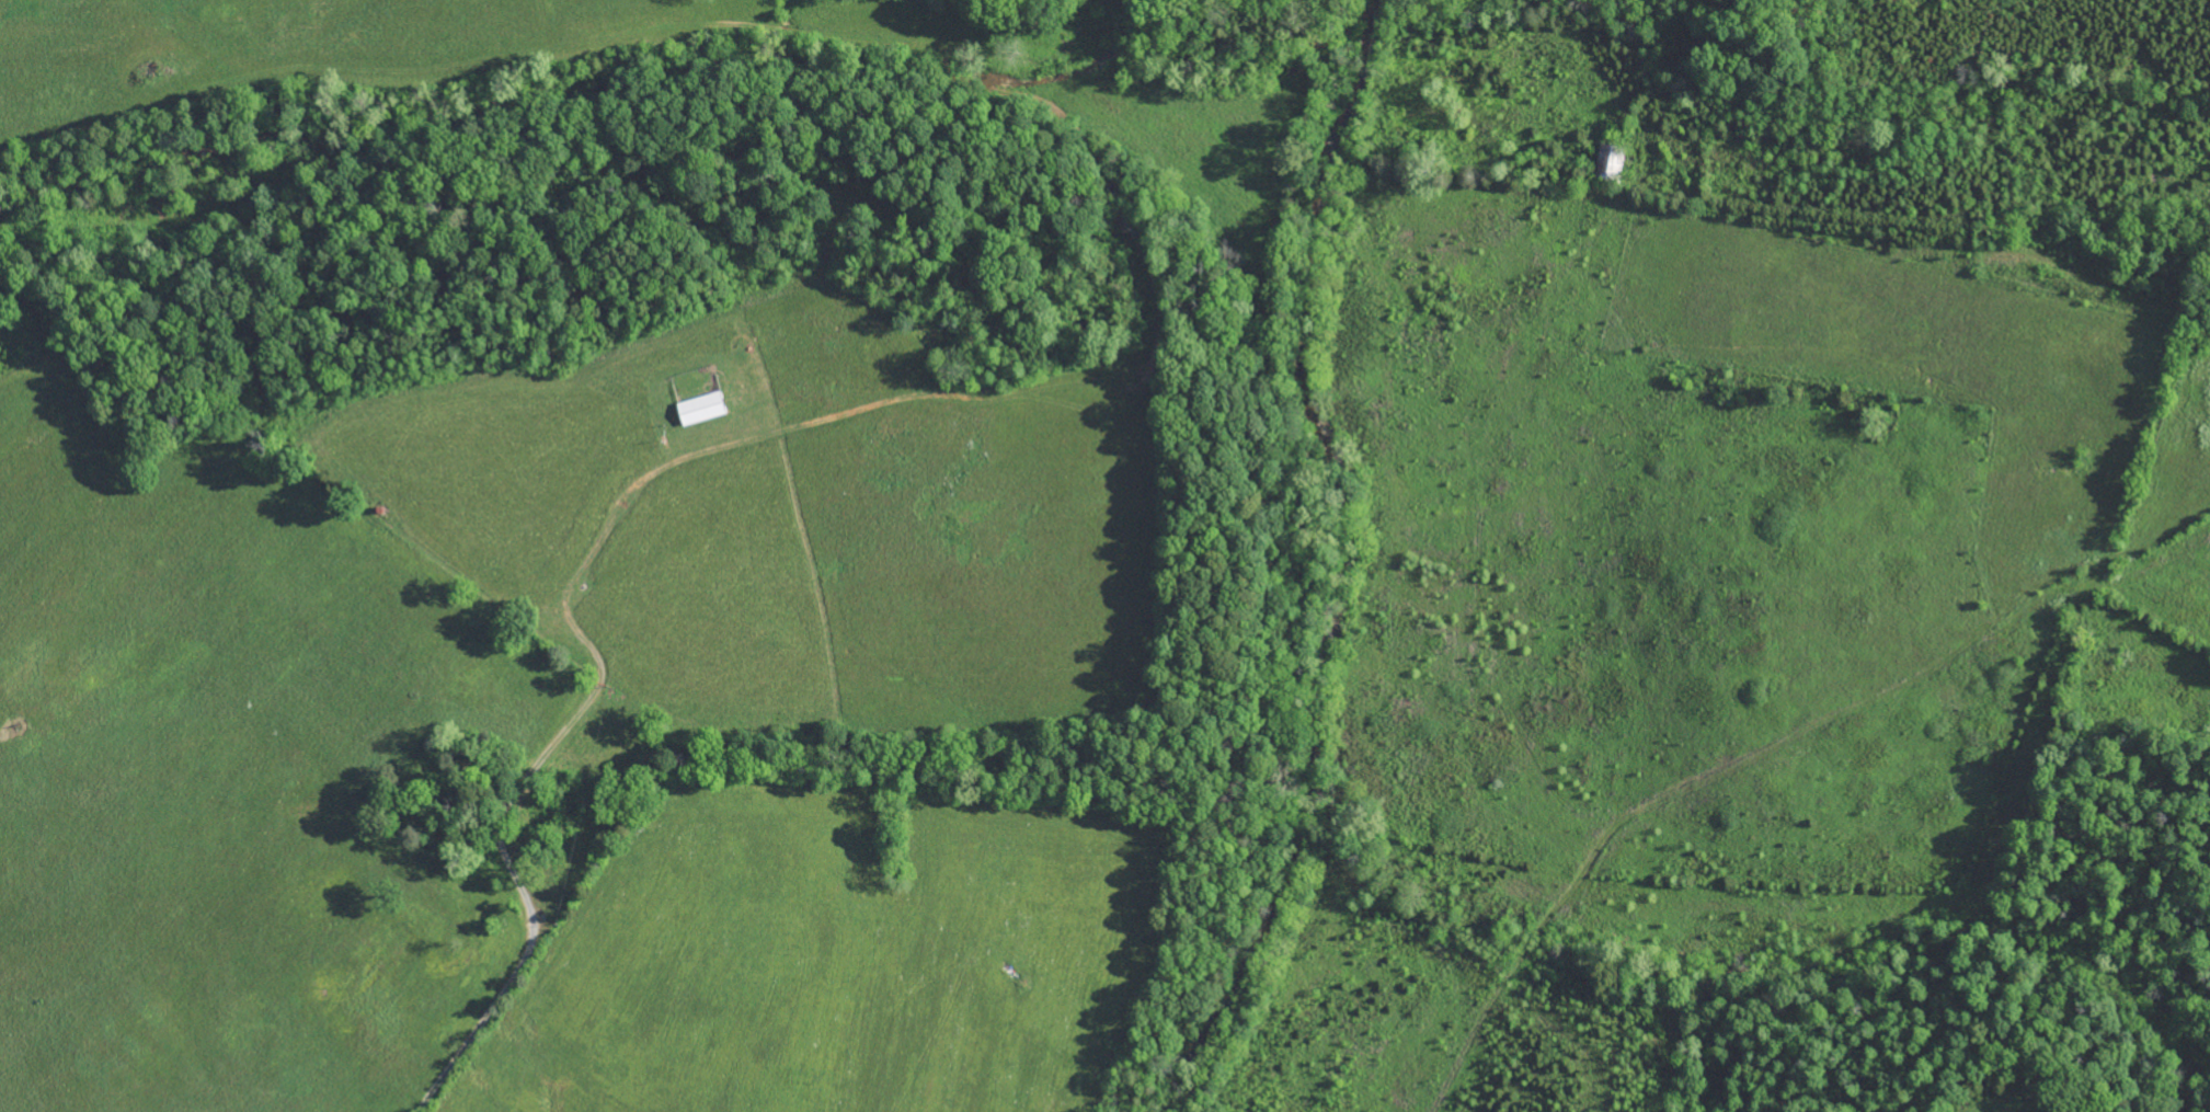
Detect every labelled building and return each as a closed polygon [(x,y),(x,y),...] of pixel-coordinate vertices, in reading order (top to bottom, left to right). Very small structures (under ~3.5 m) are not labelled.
[(1628,148),(1604,143),(1597,178),(1621,183),(1628,148)] [(679,404),(686,427),(729,414),(723,391),(679,404)]
